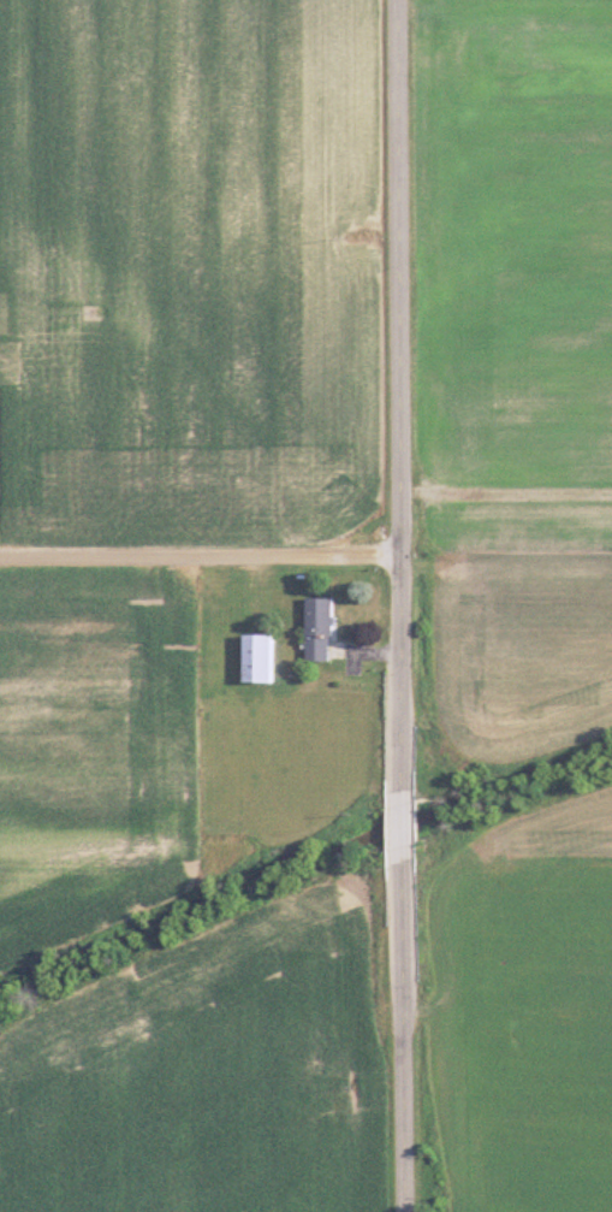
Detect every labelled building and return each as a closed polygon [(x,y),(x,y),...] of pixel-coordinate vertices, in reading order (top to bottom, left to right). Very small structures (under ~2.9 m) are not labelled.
[(313,662),(340,662),(340,598),(313,598),(313,662)] [(283,635),(253,635),(253,684),(283,684),(283,635)]
